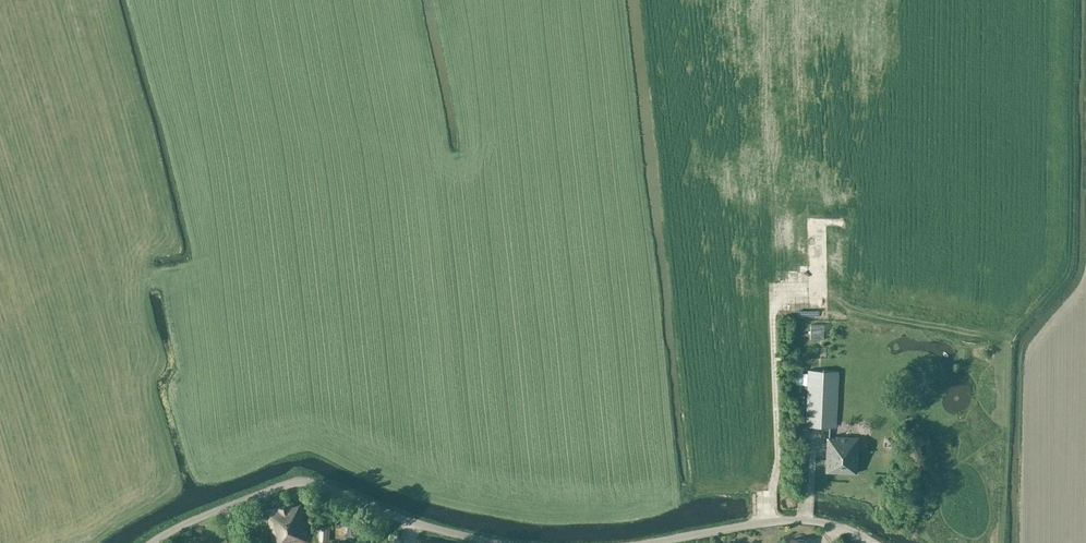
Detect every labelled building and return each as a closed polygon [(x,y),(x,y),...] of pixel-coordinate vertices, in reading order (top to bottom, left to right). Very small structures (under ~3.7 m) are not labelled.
[(846,321),(805,319),(804,340),(814,340),(813,349),(845,349),(846,321)] [(808,369),(806,426),(836,427),(838,371),(808,369)] [(837,438),(827,437),(826,471),(857,473),(859,437),(837,436),(837,438)] [(293,504),(267,510),(273,542),(300,542),(309,541),(302,505),(293,506),(293,504)] [(330,526),(317,525),(317,541),(329,542),(330,526)]
